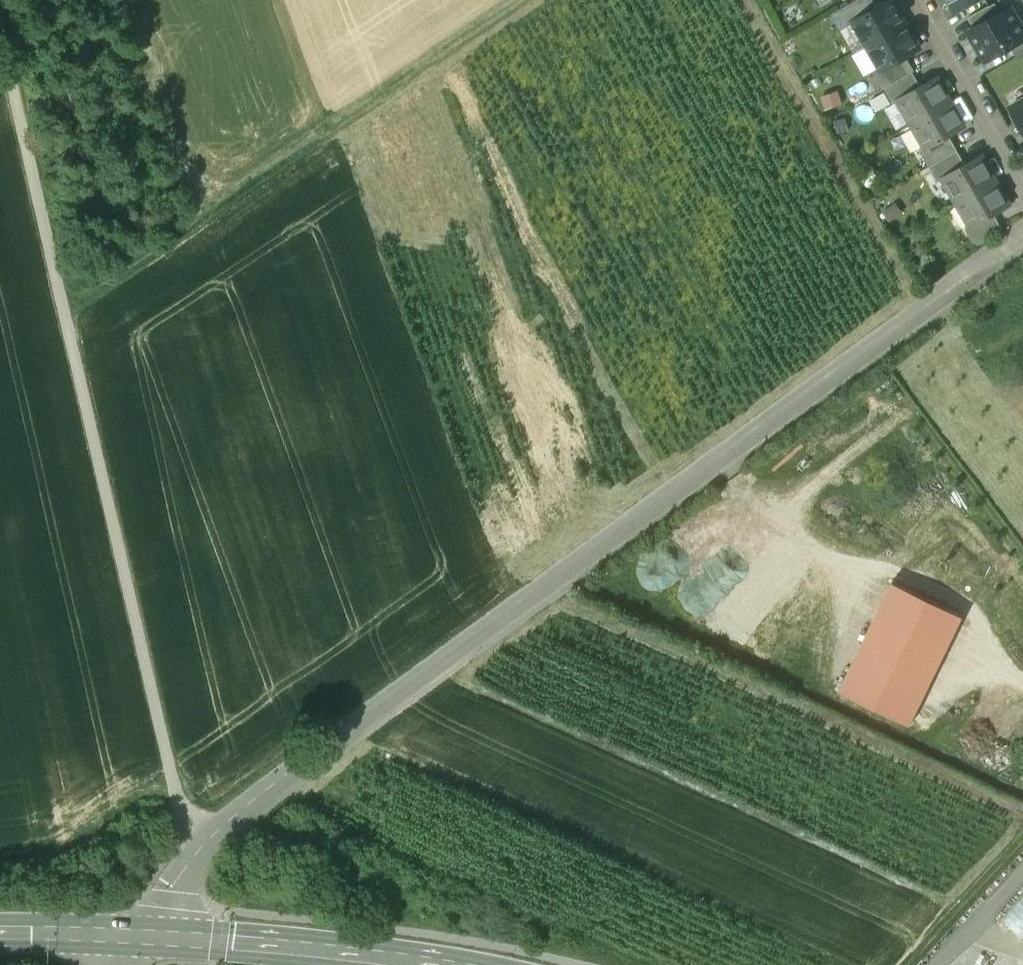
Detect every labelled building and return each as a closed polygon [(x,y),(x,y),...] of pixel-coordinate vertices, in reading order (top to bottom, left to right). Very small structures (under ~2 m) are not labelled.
[(838,10),(847,26),(854,22),(854,21),(877,7),(873,0),(855,0),(838,10)] [(854,21),(854,22),(868,45),(906,23),(892,0),(890,0),(877,7),(854,21)] [(956,10),(974,0),(950,0),(956,10)] [(989,5),(969,16),(975,27),(995,16),(989,5)] [(968,31),(985,61),(1011,46),(1022,39),(1022,27),(1011,6),(995,16),(975,27),(968,31)] [(906,23),(868,45),(881,69),(906,55),(919,47),(906,23)] [(1011,46),(1017,56),(1022,53),(1022,39),(1011,46)] [(906,55),(881,69),(874,73),(883,88),(913,71),(915,70),(906,55)] [(913,71),(885,87),(894,103),(899,100),(898,99),(921,86),(913,71)] [(951,101),(937,77),(921,86),(898,99),(899,100),(912,123),(951,101)] [(1011,106),(1022,127),(1022,99),(1011,106)] [(951,101),(912,123),(926,147),(926,148),(949,135),(964,126),(951,101)] [(949,135),(926,148),(926,147),(921,150),(929,166),(957,150),(949,135)] [(966,164),(957,150),(929,166),(938,181),(944,178),(943,177),(966,164)] [(966,164),(943,177),(944,178),(957,202),(995,180),(981,156),(966,164)] [(995,180),(957,202),(970,225),(971,226),(994,213),(1009,204),(995,180)] [(994,213),(971,226),(970,225),(965,228),(976,246),(1002,228),(994,213)] [(962,615),(892,581),(839,691),(909,724),(910,722),(962,615)] [(1001,918),(1022,938),(1022,894),(1001,918)] [(969,959),(960,951),(947,964),(964,964),(969,959)]
